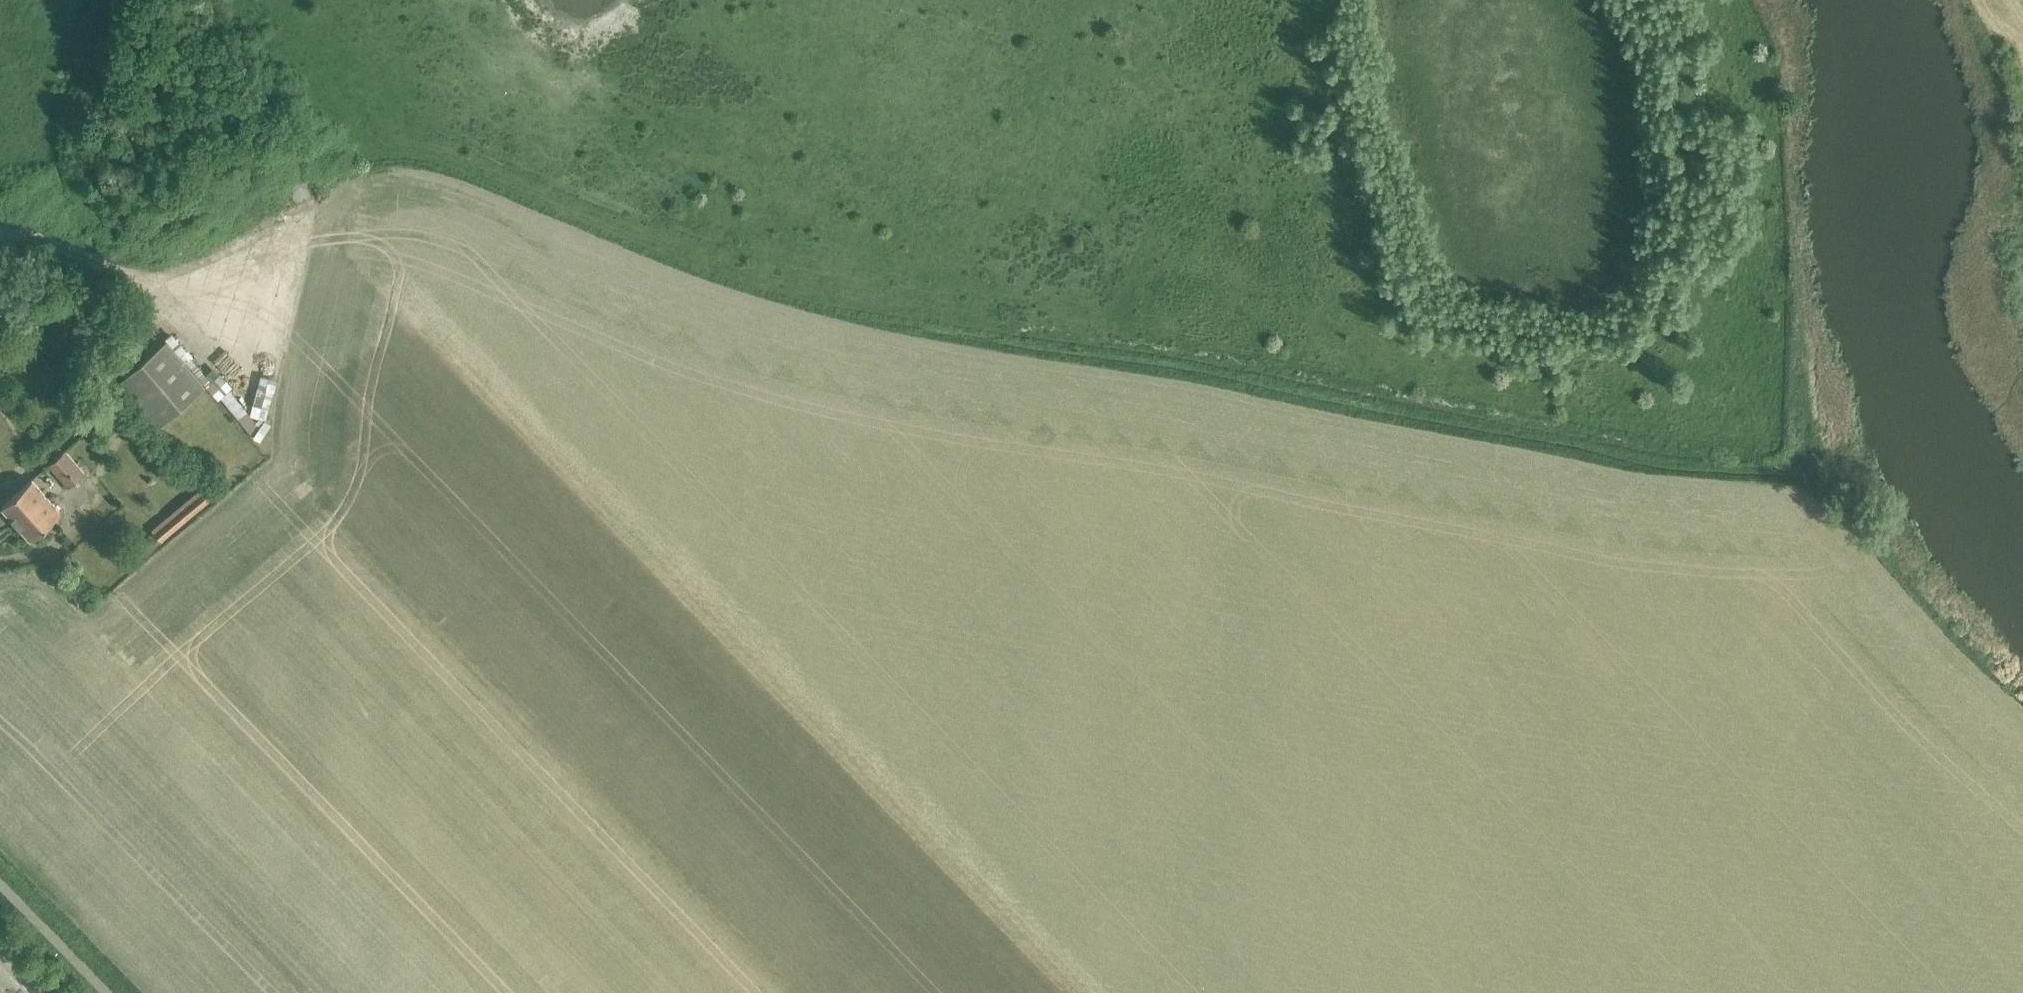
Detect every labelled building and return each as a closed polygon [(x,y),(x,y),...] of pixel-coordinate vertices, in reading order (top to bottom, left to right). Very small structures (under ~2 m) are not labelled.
[(121,380),(160,425),(205,386),(166,340),(121,380)] [(50,464),(69,486),(85,472),(65,450),(50,464)] [(1,506),(31,540),(62,513),(32,479),(1,506)] [(208,501),(201,493),(154,533),(161,541),(208,501)]
